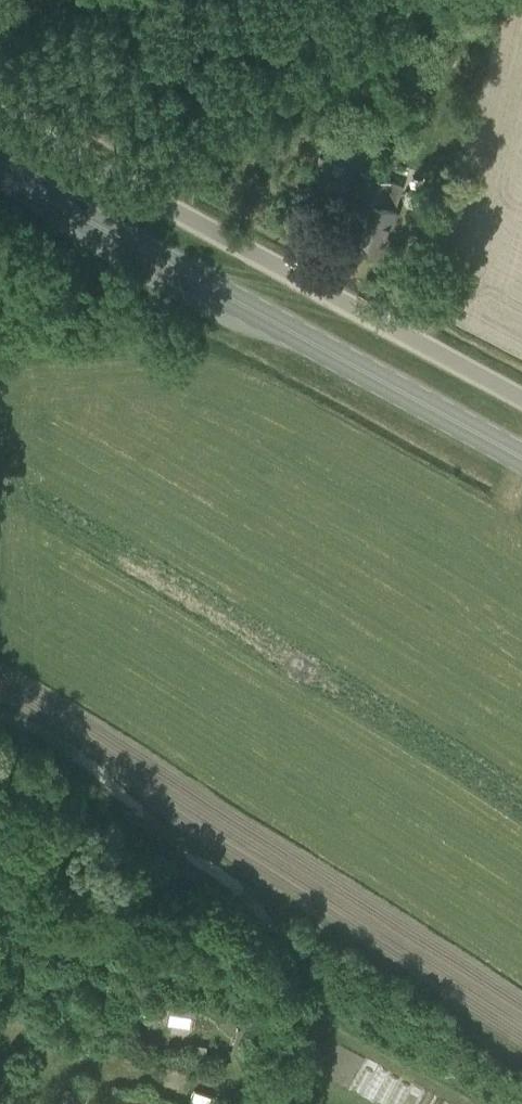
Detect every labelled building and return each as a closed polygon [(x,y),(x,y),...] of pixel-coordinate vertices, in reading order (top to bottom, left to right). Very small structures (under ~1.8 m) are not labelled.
[(344,125),(332,160),(358,169),(371,134),(344,125)] [(394,210),(392,210),(400,185),(368,175),(346,245),(380,255),(394,210)]
